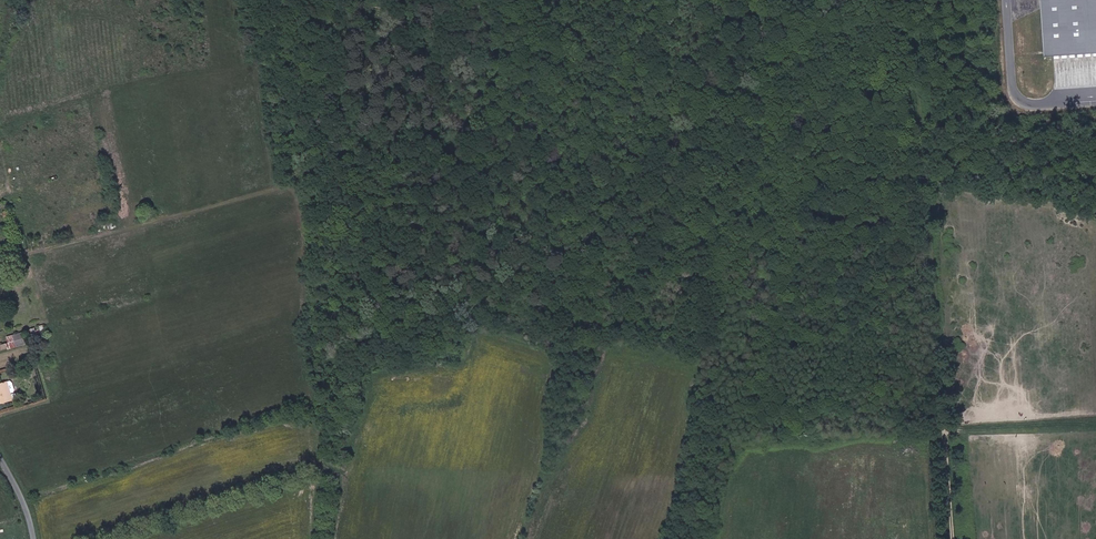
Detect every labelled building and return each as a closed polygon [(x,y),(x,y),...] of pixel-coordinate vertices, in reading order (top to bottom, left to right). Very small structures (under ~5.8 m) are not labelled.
[(1044,57),(1095,53),(1095,0),(1040,0),(1044,57)] [(18,222),(20,222),(12,198),(10,199),(13,207),(9,208),(11,215),(15,214),(18,222)] [(13,348),(25,344),(22,333),(13,336),(14,340),(11,342),(13,348)] [(4,350),(13,348),(11,342),(3,344),(4,350)] [(0,382),(0,389),(2,395),(4,402),(15,398),(13,391),(16,390),(17,387),(15,380),(12,378),(0,382)]
